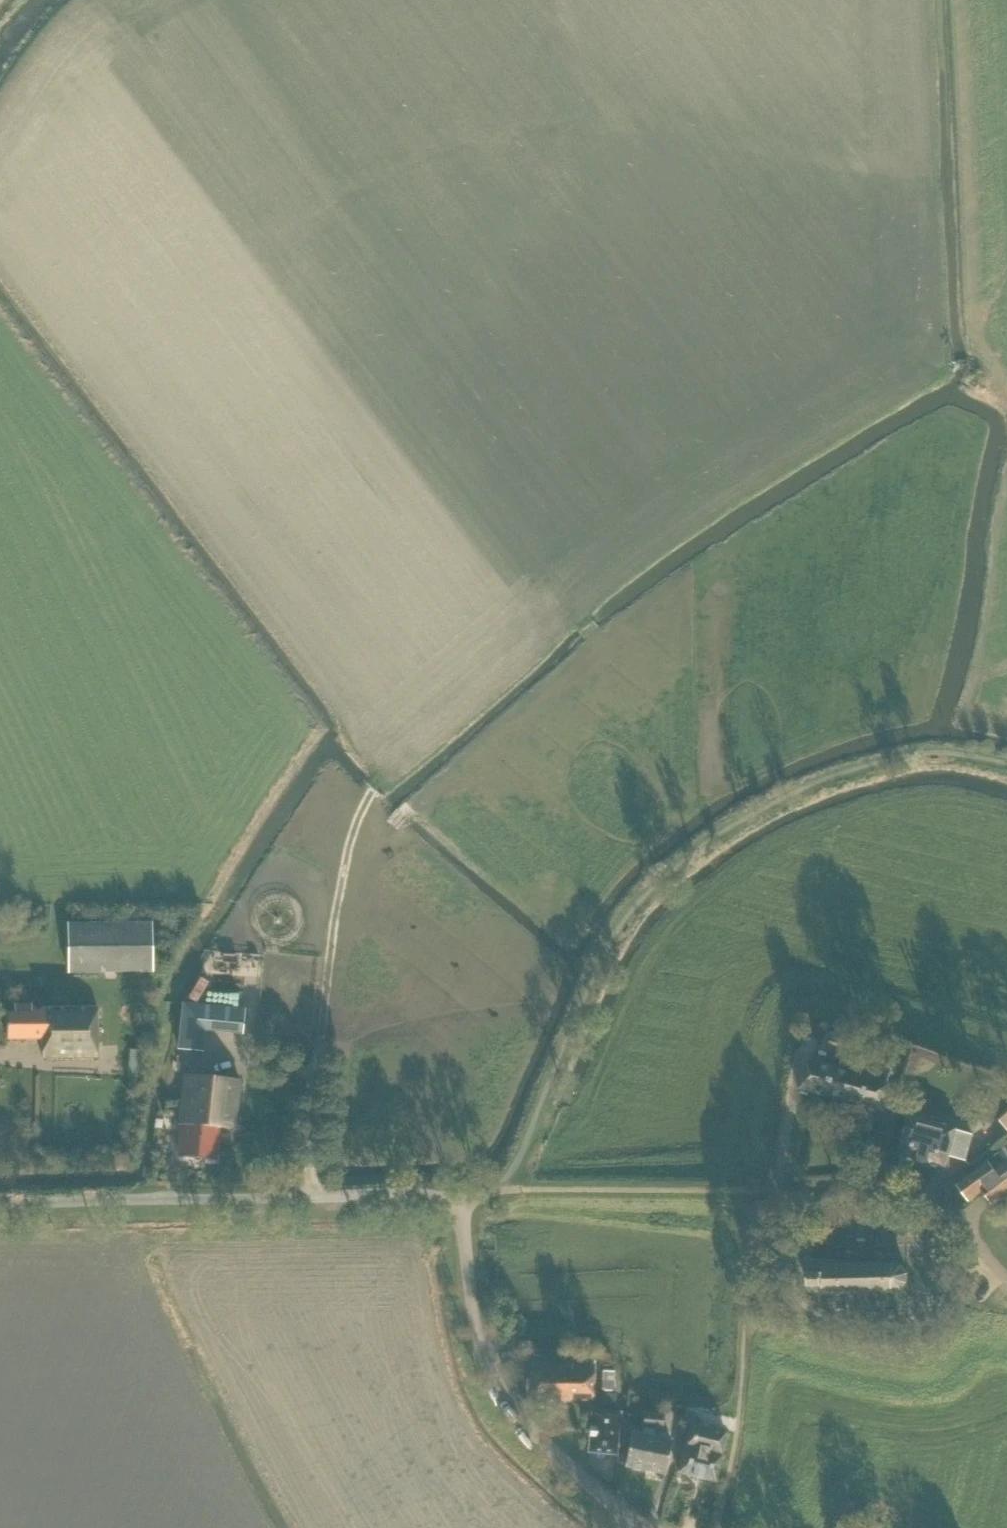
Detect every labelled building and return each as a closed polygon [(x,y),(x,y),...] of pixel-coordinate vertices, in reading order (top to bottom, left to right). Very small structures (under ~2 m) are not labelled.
[(68,972),(152,972),(152,923),(68,923),(68,972)] [(241,1031),(243,1009),(181,1003),(177,1049),(198,1051),(201,1027),(241,1031)] [(31,1008),(31,1005),(14,1005),(14,1013),(6,1013),(7,1039),(42,1038),(42,1058),(98,1057),(97,1007),(31,1008)] [(815,1055),(820,1037),(804,1034),(800,1051),(815,1055)] [(841,1051),(844,1039),(828,1035),(825,1047),(841,1051)] [(844,1039),(841,1051),(857,1056),(860,1043),(844,1039)] [(860,1090),(856,1104),(884,1112),(892,1083),(889,1082),(894,1067),(866,1059),(862,1074),(858,1089),(860,1090)] [(828,1096),(836,1067),(808,1060),(800,1089),(828,1096)] [(858,1089),(862,1074),(836,1067),(828,1096),(856,1104),(860,1090),(858,1089)] [(234,1129),(239,1080),(184,1075),(178,1137),(181,1137),(179,1157),(215,1160),(218,1128),(234,1129)] [(997,1119),(1006,1131),(1006,1111),(997,1119)] [(966,1162),(973,1134),(956,1130),(956,1129),(909,1117),(899,1155),(918,1160),(918,1161),(926,1163),(927,1162),(946,1167),(949,1157),(966,1162)] [(997,1153),(986,1162),(987,1162),(970,1175),(966,1169),(954,1178),(958,1183),(956,1185),(968,1201),(983,1190),(993,1204),(1006,1194),(1006,1164),(997,1153)] [(906,1272),(905,1270),(903,1269),(902,1267),(900,1266),(898,1265),(898,1264),(822,1264),(822,1270),(808,1270),(808,1279),(808,1288),(821,1288),(821,1294),(894,1293),(896,1292),(898,1292),(901,1290),(902,1289),(904,1287),(905,1285),(906,1284),(906,1282),(907,1281),(907,1278),(907,1277),(907,1276),(907,1274),(906,1272)] [(593,1400),(594,1371),(571,1371),(571,1370),(565,1370),(565,1365),(531,1365),(531,1374),(530,1374),(530,1394),(535,1394),(535,1398),(593,1400)] [(614,1391),(614,1371),(601,1371),(600,1390),(614,1391)] [(603,1393),(601,1405),(614,1407),(616,1395),(603,1393)] [(690,1424),(693,1411),(685,1409),(682,1422),(690,1424)] [(624,1430),(625,1414),(620,1413),(591,1410),(588,1453),(616,1455),(618,1429),(624,1430)] [(662,1429),(663,1415),(643,1414),(642,1428),(662,1429)] [(720,1456),(723,1444),(722,1444),(725,1433),(689,1424),(684,1447),(677,1473),(715,1482),(721,1456),(720,1456)] [(664,1474),(671,1440),(631,1432),(624,1466),(664,1474)]
